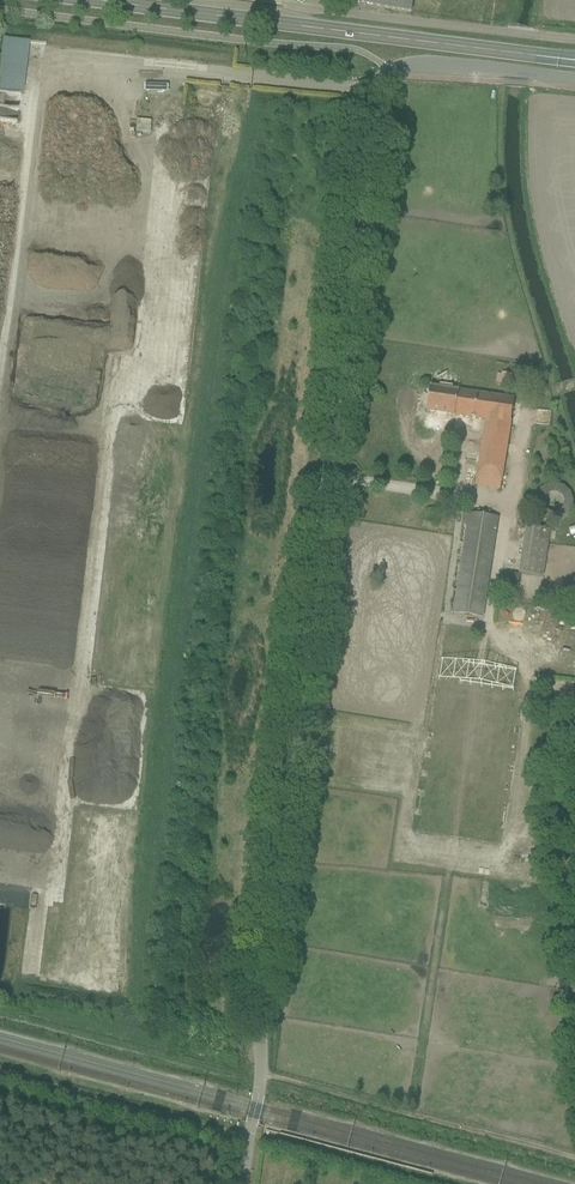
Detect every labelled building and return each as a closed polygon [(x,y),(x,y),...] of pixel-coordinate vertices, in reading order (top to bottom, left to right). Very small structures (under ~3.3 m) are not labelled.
[(413,0),(350,0),(350,1),(411,12),(413,0)] [(161,128),(168,128),(168,109),(160,109),(161,128)] [(500,386),(509,388),(512,374),(502,372),(502,374),(498,373),(497,382),(500,383),(500,386)] [(430,386),(426,411),(485,421),(477,477),(501,481),(514,399),(442,388),(430,386)] [(524,498),(525,508),(541,506),(542,522),(572,518),(567,483),(536,487),(537,497),(524,498)] [(422,526),(436,529),(438,516),(424,514),(422,526)] [(452,614),(481,618),(498,519),(469,514),(452,614)] [(526,527),(519,573),(541,576),(543,577),(550,531),(548,531),(526,527)] [(504,585),(518,588),(520,574),(507,572),(504,585)]
